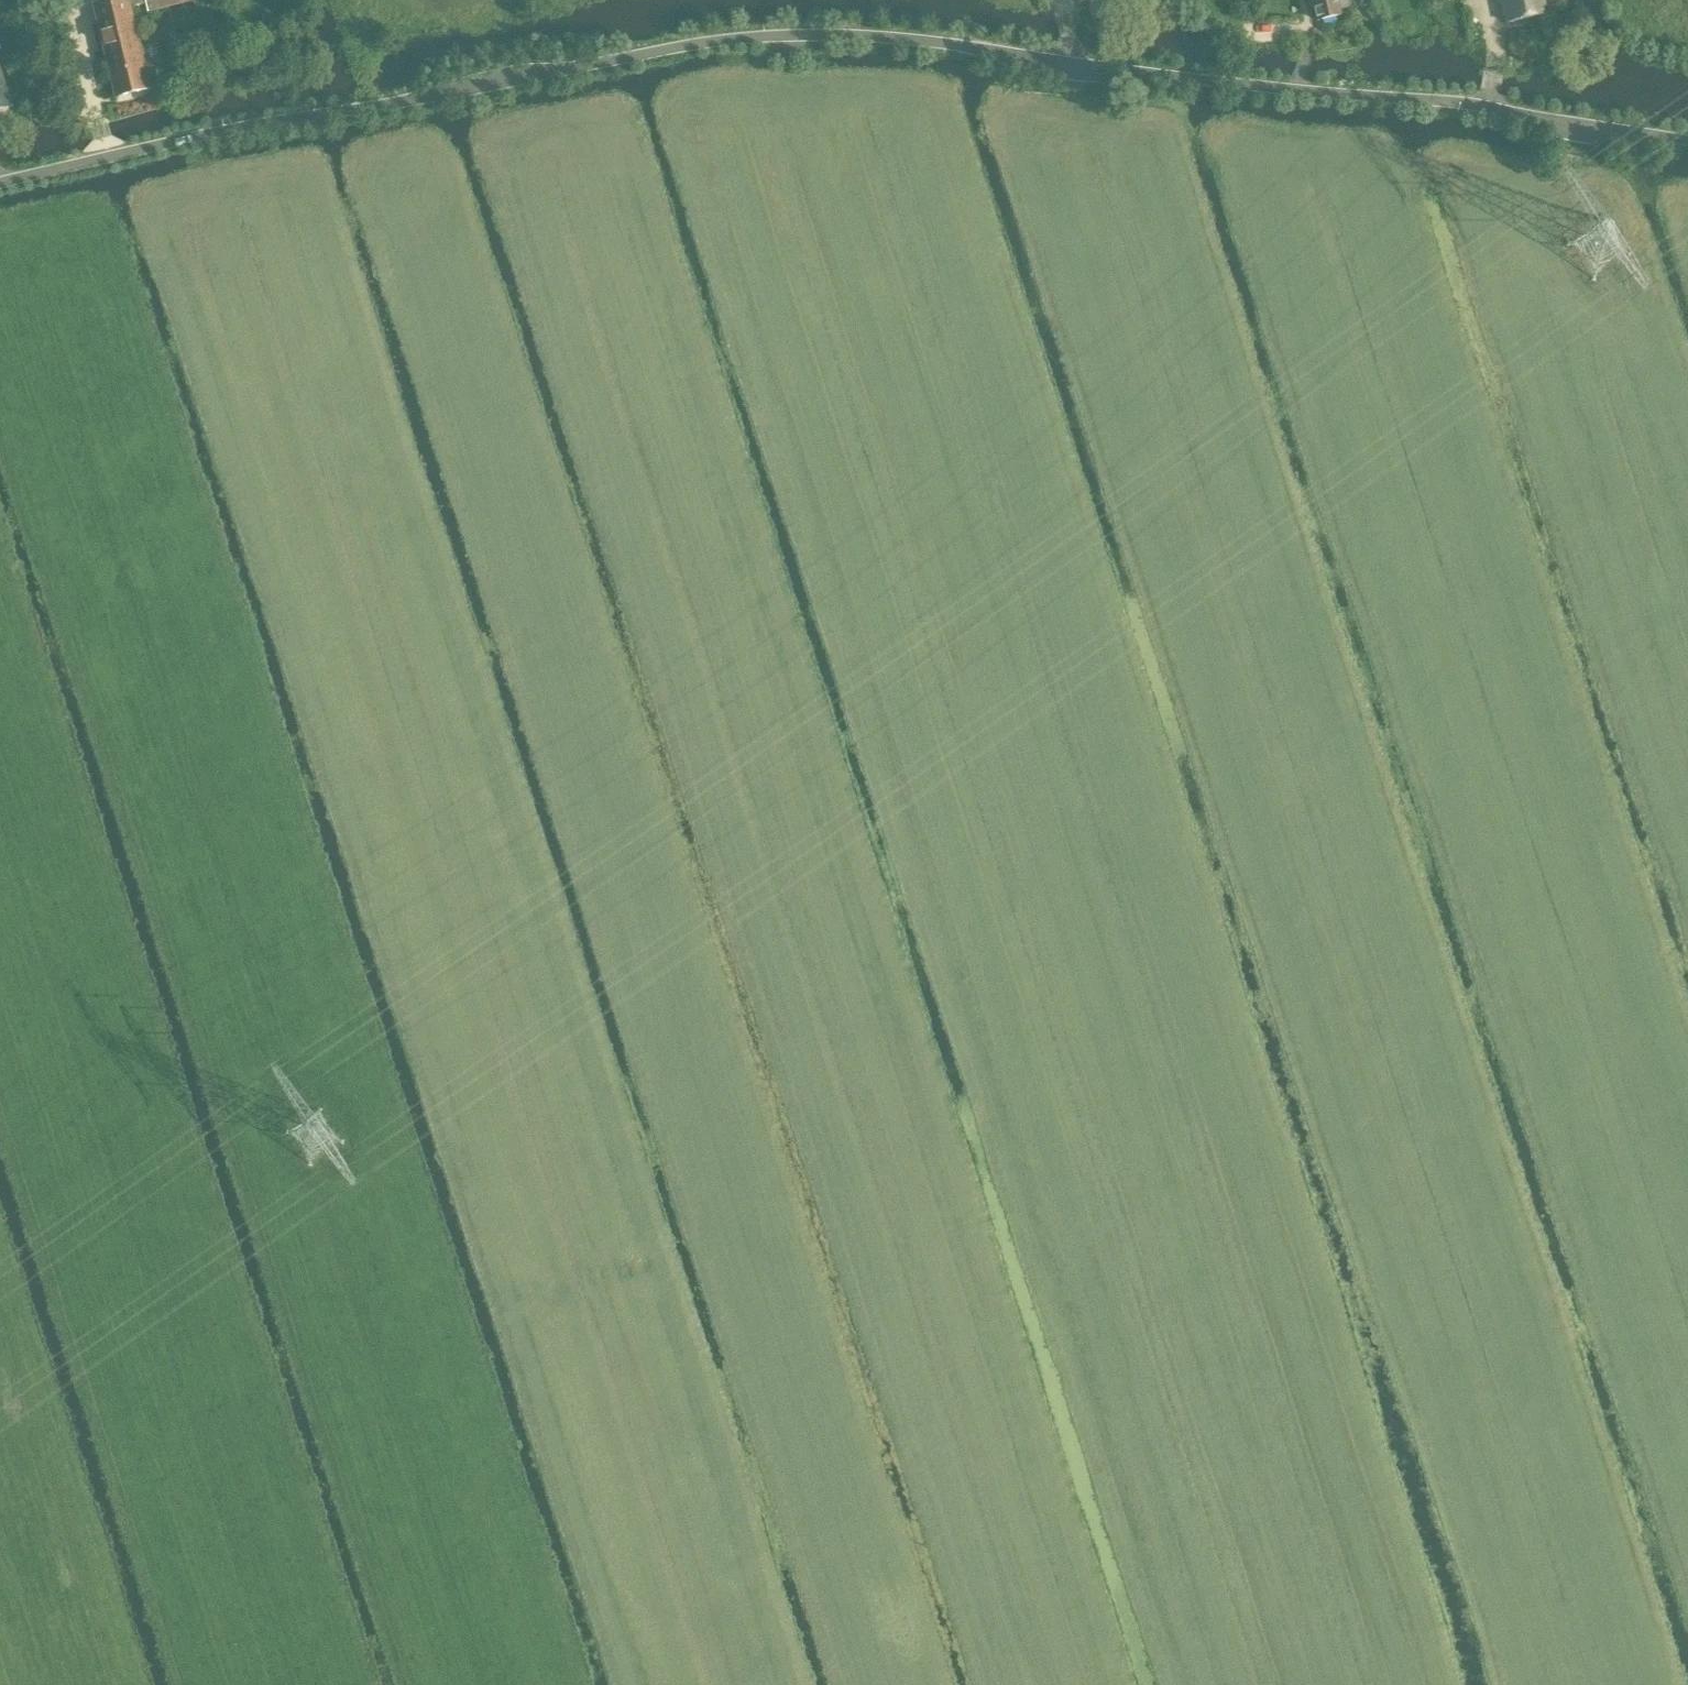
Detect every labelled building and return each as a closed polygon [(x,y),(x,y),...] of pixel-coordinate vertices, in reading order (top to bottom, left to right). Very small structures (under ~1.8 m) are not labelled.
[(93,4),(115,98),(150,90),(131,9),(147,5),(149,12),(199,0),(110,0),(93,4)] [(1317,23),(1342,17),(1340,10),(1347,8),(1350,4),(1349,0),(1311,0),(1317,23)] [(1506,25),(1546,16),(1543,0),(1500,0),(1506,25)] [(12,56),(4,26),(0,29),(0,59),(12,56)] [(5,110),(7,107),(12,105),(3,72),(2,73),(0,65),(0,112),(5,110)]
